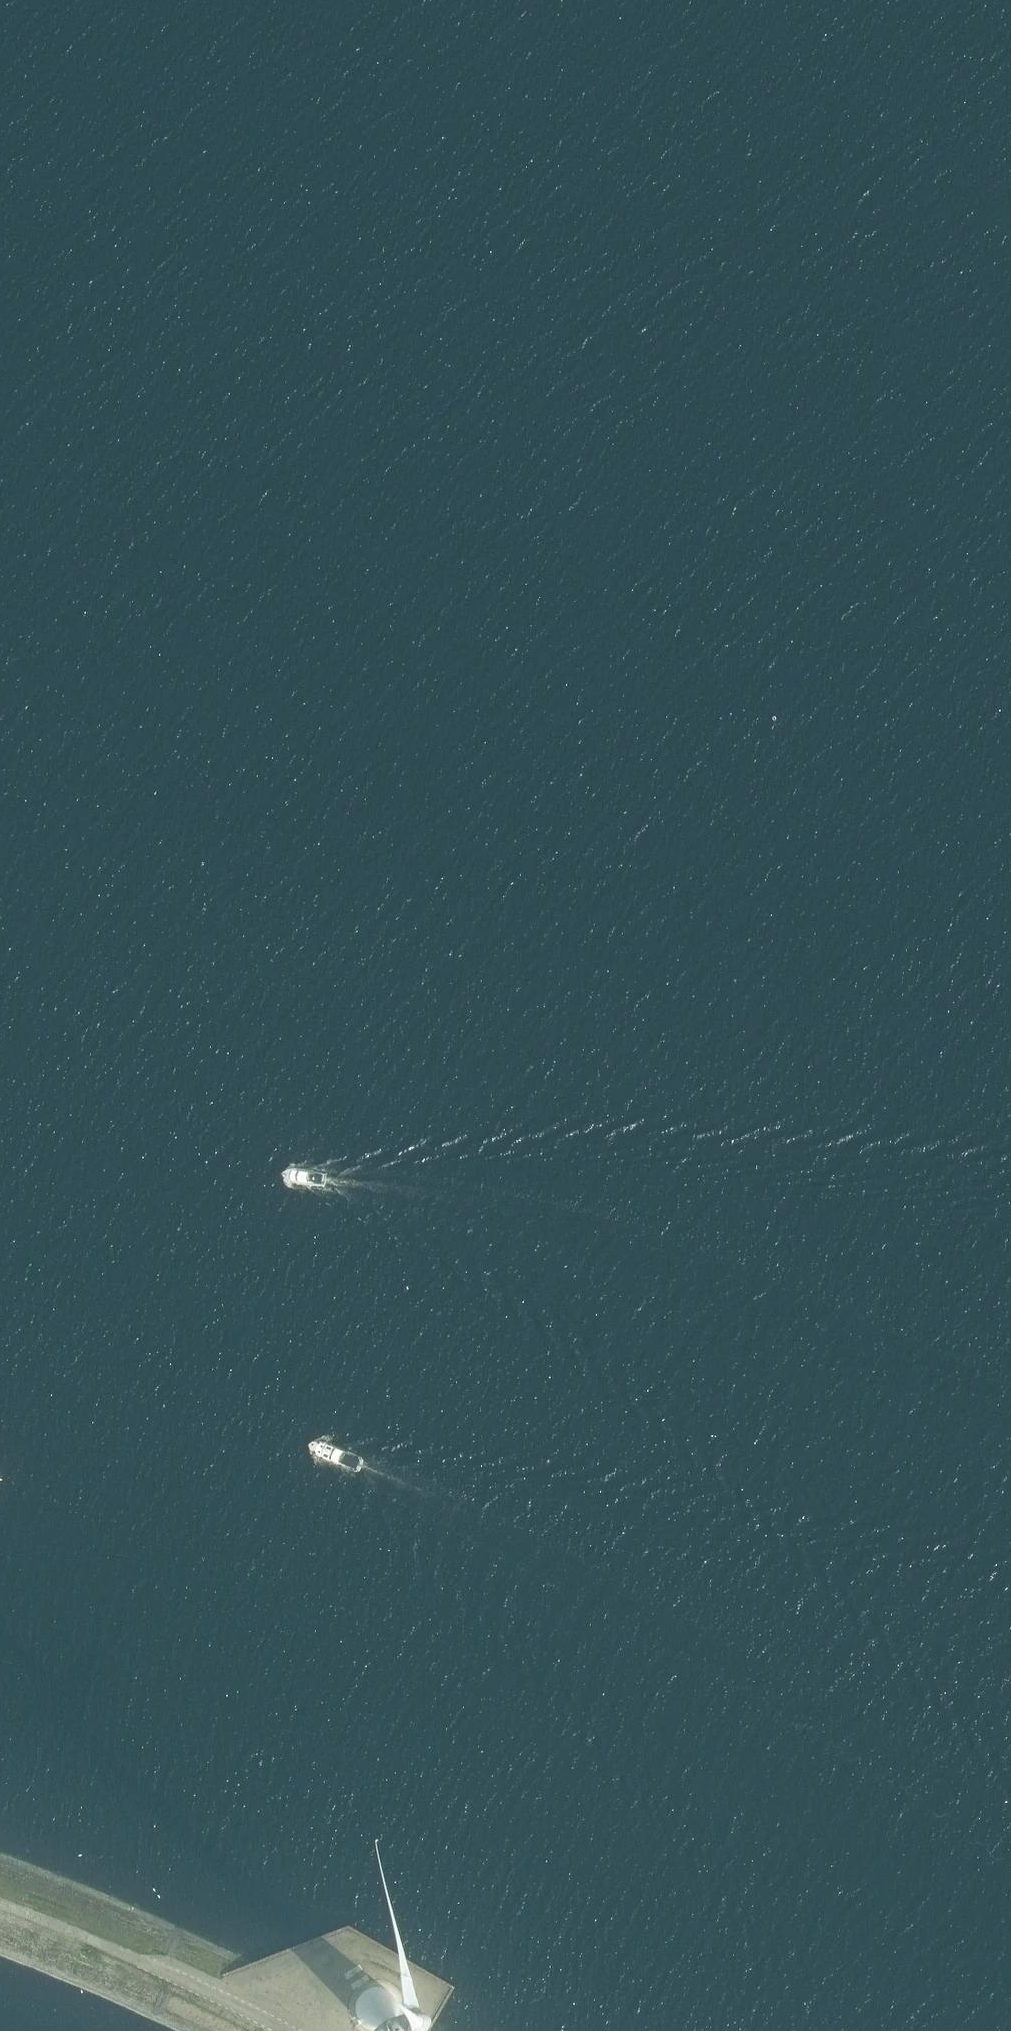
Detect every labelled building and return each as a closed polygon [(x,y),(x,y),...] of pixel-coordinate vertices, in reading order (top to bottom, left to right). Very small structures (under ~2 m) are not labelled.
[(357,2012),(357,2016),(359,2020),(361,2024),(364,2028),(368,2030),(370,2030),(388,2030),(389,2030),(392,2028),(395,2025),(398,2021),(399,2017),(400,2013),(400,2009),(399,2005),(397,2001),(395,1997),(392,1994),(388,1992),(384,1991),(380,1990),(376,1990),(372,1991),(368,1993),(364,1995),(361,1999),(359,2003),(357,2007),(357,2012)]
